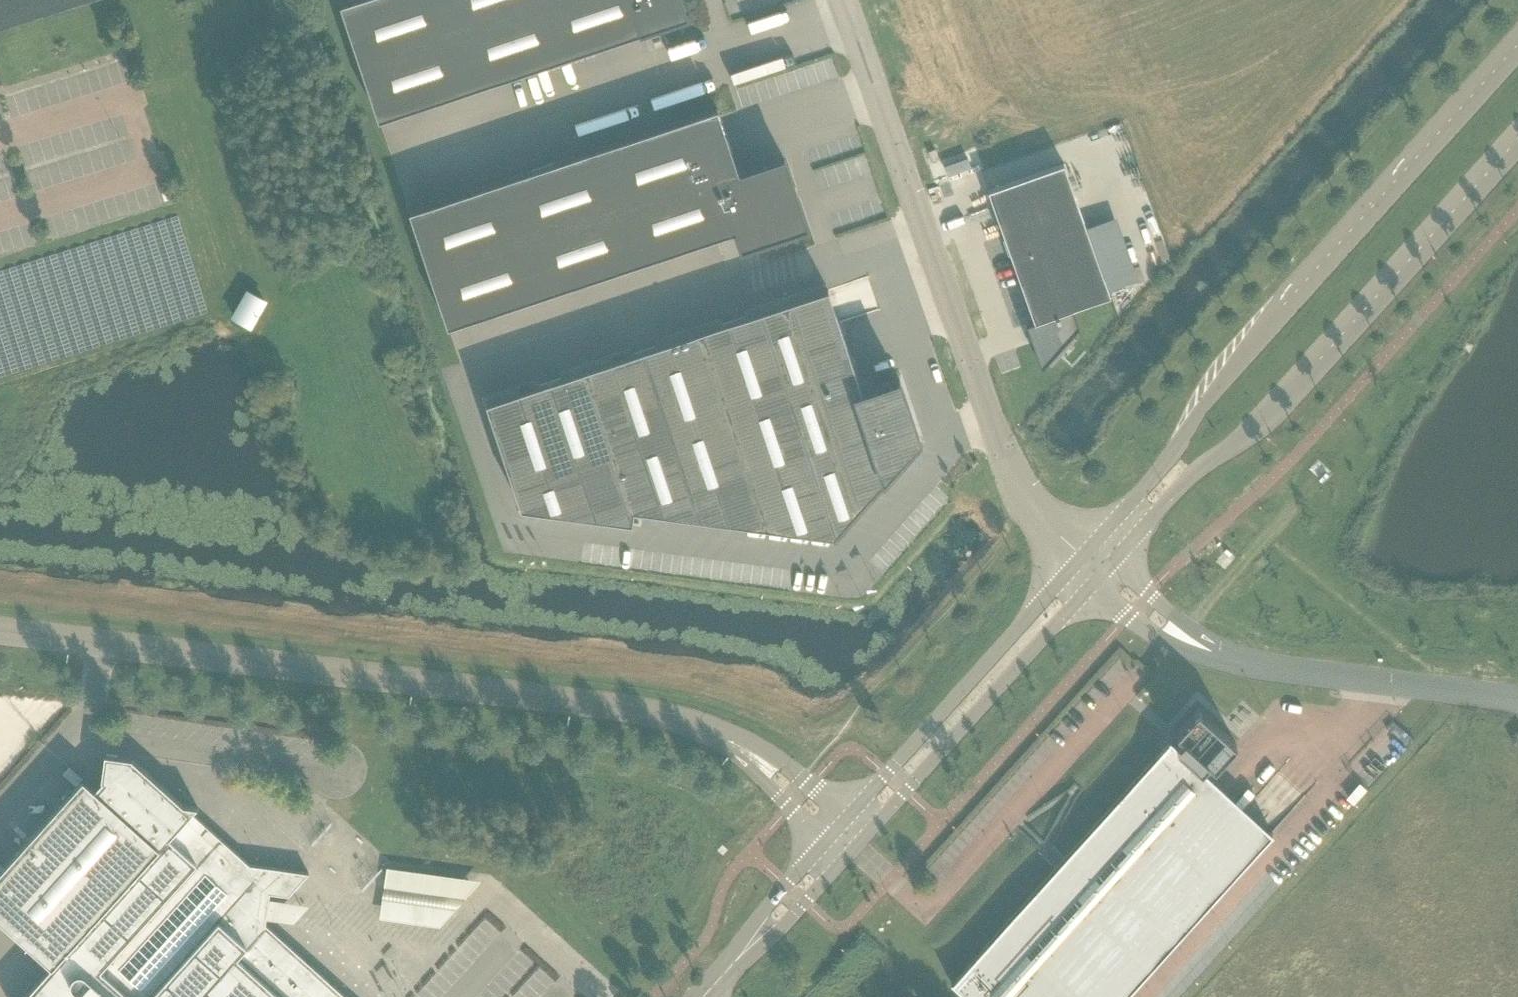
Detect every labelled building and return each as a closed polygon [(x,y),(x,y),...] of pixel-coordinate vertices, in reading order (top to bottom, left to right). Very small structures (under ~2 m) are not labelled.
[(341,4),(380,119),(640,32),(641,34),(690,18),(684,0),(352,0),(341,4)] [(718,108),(410,210),(449,326),(736,230),(742,249),(808,227),(785,158),(739,173),(718,108)] [(1065,163),(989,190),(1035,321),(1027,324),(1042,366),(1080,327),(1073,309),(1111,296),(1065,163)] [(825,289),(700,331),(766,528),(831,536),(917,439),(897,380),(860,392),(825,289)] [(234,315),(251,325),(265,301),(248,291),(234,315)] [(700,331),(583,370),(631,510),(766,528),(700,331)] [(583,370),(484,403),(519,508),(630,523),(631,510),(583,370)] [(1203,769),(1209,762),(1215,767),(1237,744),(1199,709),(1177,732),(1185,740),(1179,747),(1170,739),(951,982),(968,996),(1125,996),(1273,833),(1203,769)] [(266,924),(272,893),(290,896),(311,874),(252,862),(194,811),(199,805),(185,803),(132,758),(105,755),(103,780),(95,789),(83,779),(0,871),(0,919),(52,966),(24,996),(347,996),(266,924)] [(461,932),(467,882),(387,871),(381,922),(461,932)]
